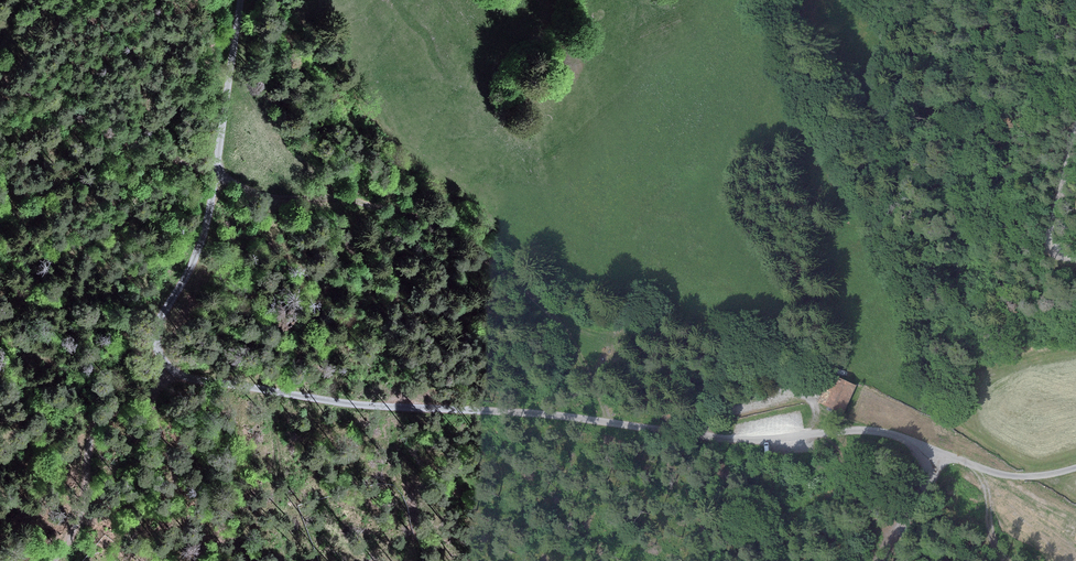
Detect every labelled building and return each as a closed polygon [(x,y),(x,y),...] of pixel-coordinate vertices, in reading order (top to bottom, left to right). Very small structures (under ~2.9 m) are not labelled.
[(855,385),(824,371),(816,389),(821,391),(817,401),(843,413),(855,385)]
